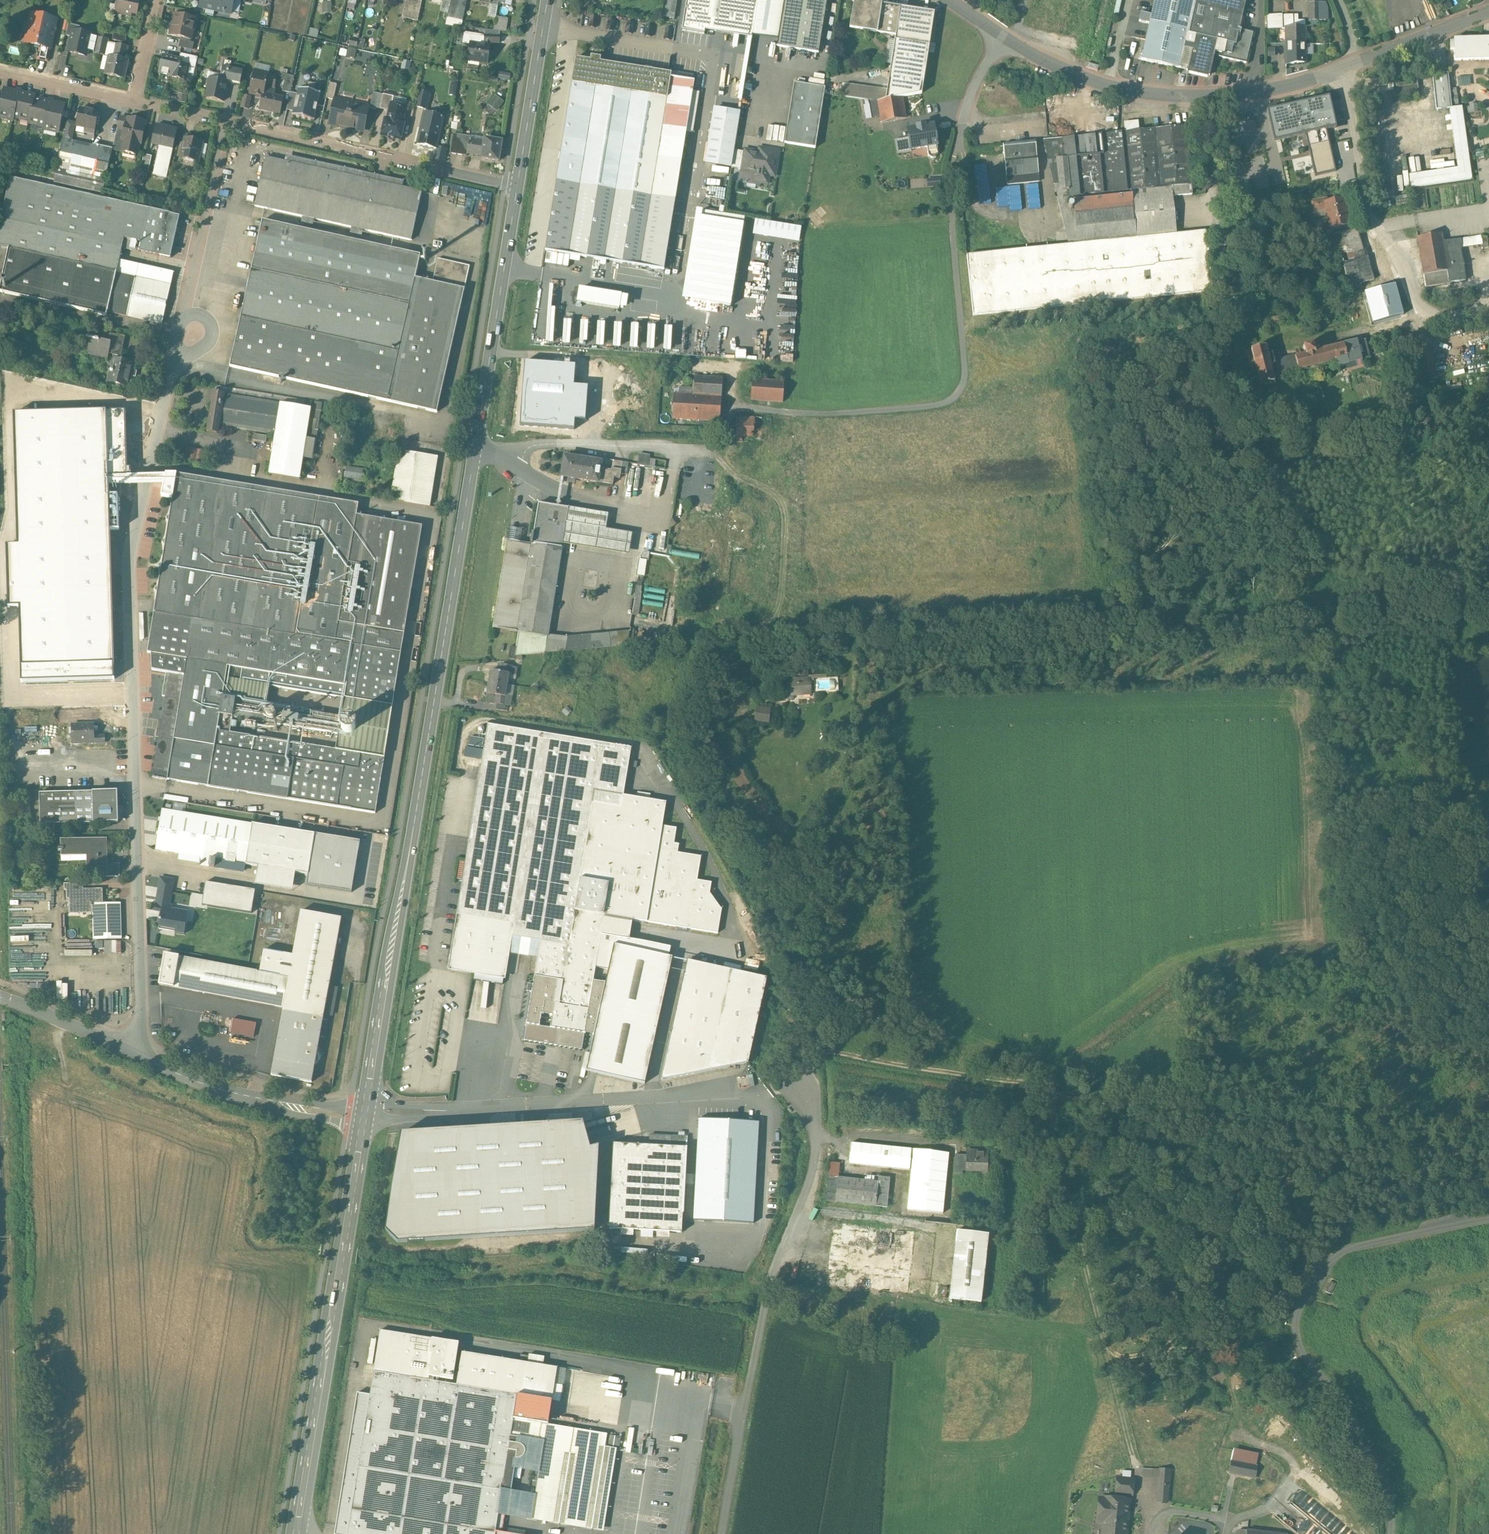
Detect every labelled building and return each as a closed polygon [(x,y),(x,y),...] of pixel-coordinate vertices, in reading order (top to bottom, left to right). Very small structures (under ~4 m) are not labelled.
[(117,7),(120,8),(122,12),(122,14),(122,15),(129,17),(130,16),(136,17),(138,10),(136,8),(138,0),(119,0),(117,7)] [(200,7),(215,11),(217,0),(202,0),(200,7)] [(215,11),(231,14),(234,0),(217,0),(215,11)] [(416,0),(406,0),(402,17),(418,21),(422,1),(416,0)] [(447,17),(455,19),(459,0),(451,0),(447,17)] [(464,0),(459,0),(455,19),(463,21),(467,1),(464,0)] [(691,9),(708,11),(705,29),(752,37),(757,0),(693,0),(691,9)] [(753,36),(776,39),(782,0),(759,0),(753,36)] [(776,49),(817,56),(826,0),(784,0),(776,49)] [(849,28),(877,33),(882,0),(854,0),(849,28)] [(1037,7),(1057,12),(1056,15),(1076,20),(1077,14),(1079,15),(1081,5),(1086,6),(1087,0),(1039,0),(1037,7)] [(1141,59),(1180,68),(1185,49),(1184,49),(1196,0),(1154,0),(1141,59)] [(1184,49),(1185,49),(1193,51),(1189,70),(1208,74),(1212,55),(1246,62),(1253,32),(1239,29),(1246,0),(1196,0),(1184,49)] [(323,2),(323,12),(331,12),(331,2),(323,2)] [(1319,2),(1309,3),(1309,21),(1319,20),(1319,2)] [(934,12),(900,7),(894,40),(929,46),(934,12)] [(691,9),(685,8),(682,30),(704,34),(705,29),(708,11),(691,9)] [(509,11),(497,9),(494,30),(506,32),(509,11)] [(196,19),(173,14),(171,22),(173,23),(170,36),(181,38),(190,40),(191,40),(196,19)] [(57,20),(32,15),(25,43),(41,47),(50,48),(51,49),(57,20)] [(1281,15),(1267,16),(1267,29),(1282,29),(1281,15)] [(1293,15),(1281,15),(1282,29),(1284,28),(1285,28),(1293,27),(1293,21),(1293,15)] [(80,26),(68,24),(66,36),(71,37),(73,37),(74,31),(79,32),(80,26)] [(1081,30),(1066,26),(1064,34),(1079,38),(1081,30)] [(1293,27),(1285,28),(1284,28),(1285,43),(1291,43),(1291,45),(1305,44),(1305,27),(1293,27)] [(79,32),(74,31),(73,37),(71,37),(68,52),(86,56),(88,50),(91,35),(79,32)] [(127,35),(114,33),(113,40),(125,43),(127,35)] [(97,37),(91,35),(88,50),(94,51),(97,37)] [(499,35),(484,35),(483,42),(485,42),(490,42),(499,43),(499,35)] [(109,39),(97,37),(94,51),(94,53),(99,54),(98,55),(99,55),(99,54),(106,56),(109,39)] [(181,38),(179,47),(192,50),(194,43),(190,42),(190,40),(181,38)] [(751,39),(747,39),(737,101),(741,101),(751,39)] [(1453,40),(1454,60),(1488,59),(1488,39),(1453,40)] [(929,46),(894,40),(885,100),(921,93),(929,46)] [(484,45),(470,43),(467,60),(487,63),(490,46),(489,46),(490,42),(485,42),(484,45)] [(1291,45),(1291,43),(1285,43),(1285,64),(1305,62),(1305,44),(1291,45)] [(115,51),(113,57),(125,60),(128,46),(116,44),(115,51)] [(50,48),(41,47),(38,59),(47,61),(50,48)] [(346,56),(354,58),(357,49),(349,47),(346,56)] [(180,54),(179,60),(181,60),(180,64),(189,66),(196,68),(198,58),(180,54)] [(648,70),(599,62),(600,57),(590,56),(589,60),(577,58),(555,181),(672,202),(678,171),(682,172),(687,142),(684,142),(694,82),(669,78),(670,74),(648,70)] [(113,57),(110,57),(106,74),(123,78),(127,60),(113,57)] [(179,60),(169,57),(168,61),(163,60),(160,74),(170,76),(170,77),(186,80),(189,66),(180,64),(181,60),(179,60)] [(231,62),(224,61),(222,70),(217,69),(216,73),(221,74),(219,82),(227,83),(230,68),(231,62)] [(196,68),(189,66),(186,80),(193,81),(196,68)] [(242,71),(230,68),(227,83),(239,86),(243,71),(242,71)] [(276,77),(255,72),(250,94),(262,97),(265,85),(274,87),(276,77)] [(1448,72),(1432,74),(1436,110),(1451,108),(1448,72)] [(294,76),(286,75),(282,91),(290,93),(294,76)] [(1416,79),(1395,80),(1395,92),(1417,90),(1416,79)] [(219,82),(210,80),(206,97),(223,101),(227,83),(219,82)] [(316,84),(306,82),(304,90),(298,89),(297,94),(293,112),(292,116),(314,121),(320,93),(314,92),(316,84)] [(337,84),(330,83),(326,98),(333,100),(337,84)] [(825,88),(794,83),(784,143),(815,148),(825,88)] [(1421,111),(1432,111),(1431,84),(1419,85),(1421,111)] [(274,87),(265,85),(262,97),(260,109),(280,114),(283,98),(274,95),(276,88),(274,87)] [(4,89),(0,106),(0,118),(13,120),(13,118),(28,121),(28,123),(29,124),(35,98),(35,96),(4,89)] [(430,93),(418,91),(414,106),(426,109),(430,93)] [(380,94),(373,92),(369,108),(377,109),(380,94)] [(297,94),(290,93),(286,110),(293,112),(297,94)] [(393,96),(383,94),(379,109),(390,111),(392,105),(393,96)] [(488,105),(499,111),(505,100),(494,94),(488,105)] [(251,97),(244,96),(241,108),(248,109),(251,97)] [(902,97),(878,102),(883,124),(907,119),(902,97)] [(1335,127),(1328,97),(1294,105),(1294,107),(1270,113),(1276,138),(1305,132),(1315,176),(1335,171),(1326,129),(1335,127)] [(65,105),(35,98),(29,124),(44,127),(43,130),(58,133),(65,105)] [(351,103),(336,100),(330,124),(341,127),(341,125),(346,126),(351,103)] [(367,107),(351,103),(346,126),(352,128),(352,129),(362,131),(367,107)] [(392,105),(390,111),(388,119),(401,122),(404,108),(392,105)] [(1457,168),(1409,175),(1410,188),(1471,179),(1461,107),(1448,108),(1457,168)] [(99,112),(81,108),(76,127),(85,129),(84,132),(94,134),(99,112)] [(740,112),(714,108),(704,164),(731,168),(740,112)] [(854,111),(838,114),(840,122),(856,119),(854,111)] [(443,117),(424,112),(417,144),(436,148),(443,117)] [(126,118),(120,117),(117,129),(123,130),(126,118)] [(388,119),(385,118),(381,136),(400,140),(404,123),(401,122),(388,119)] [(145,122),(128,119),(123,140),(124,140),(139,143),(140,143),(145,122)] [(856,119),(840,122),(842,131),(858,128),(856,119)] [(75,123),(67,121),(63,139),(71,141),(75,123)] [(1186,124),(1066,140),(1067,147),(1068,159),(1050,162),(1056,186),(1061,185),(1062,193),(1071,192),(1072,201),(1074,200),(1078,245),(1136,240),(1132,199),(1164,196),(1163,187),(1191,184),(1186,124)] [(168,129),(157,126),(157,125),(156,125),(152,144),(153,144),(153,141),(161,143),(160,146),(161,146),(172,148),(173,149),(177,130),(168,128),(168,129)] [(934,128),(908,132),(911,152),(937,148),(934,128)] [(117,129),(114,144),(119,145),(123,130),(117,129)] [(470,136),(452,133),(450,153),(467,155),(467,153),(469,139),(470,136)] [(202,141),(185,138),(185,139),(184,144),(181,158),(197,162),(202,141)] [(502,141),(485,138),(484,141),(482,155),(481,158),(498,161),(502,141)] [(71,141),(63,139),(54,179),(54,182),(102,193),(112,150),(98,147),(99,146),(97,146),(97,147),(71,141)] [(484,141),(469,139),(467,153),(482,155),(484,141)] [(139,143),(124,140),(122,150),(137,153),(139,143)] [(1066,140),(1051,142),(1051,146),(1052,149),(1067,147),(1066,140)] [(1039,144),(1006,146),(1008,178),(1017,177),(1024,177),(1029,176),(1041,175),(1039,144)] [(161,146),(159,157),(158,156),(154,175),(166,177),(172,148),(161,146)] [(745,152),(734,150),(731,168),(743,170),(745,152)] [(768,154),(746,150),(745,152),(743,170),(742,172),(757,174),(756,179),(768,181),(770,172),(776,173),(779,152),(768,150),(768,154)] [(152,156),(144,154),(140,170),(148,172),(152,156)] [(422,191),(265,157),(255,206),(411,240),(422,191)] [(1411,166),(1420,164),(1418,157),(1409,159),(1411,166)] [(52,188),(54,182),(54,179),(16,170),(0,242),(0,247),(8,249),(0,288),(0,293),(106,316),(107,312),(127,316),(136,277),(117,272),(119,261),(122,248),(170,258),(179,216),(169,214),(169,213),(52,188)] [(1041,175),(1029,176),(1030,184),(1042,183),(1041,175)] [(1017,177),(1008,178),(1009,186),(1017,185),(1017,177)] [(672,202),(555,181),(543,250),(660,271),(672,202)] [(545,193),(542,193),(543,184),(538,183),(535,200),(544,202),(545,193)] [(1164,196),(1132,199),(1136,240),(1078,245),(966,256),(971,314),(1212,291),(1207,232),(1177,235),(1173,197),(1192,195),(1191,184),(1163,187),(1164,196)] [(1017,185),(1009,186),(1011,213),(1019,212),(1017,185)] [(1344,196),(1328,200),(1327,196),(1312,200),(1314,209),(1326,206),(1331,228),(1350,223),(1344,196)] [(815,224),(828,214),(820,205),(808,215),(815,224)] [(744,224),(699,217),(687,299),(732,306),(744,224)] [(420,254),(262,220),(241,318),(398,352),(387,401),(437,412),(465,288),(433,281),(415,278),(420,254)] [(751,235),(798,241),(800,226),(753,220),(751,235)] [(1358,226),(1332,233),(1334,239),(1342,250),(1350,283),(1362,280),(1374,277),(1368,254),(1365,255),(1358,226)] [(1443,232),(1418,237),(1426,286),(1466,279),(1459,238),(1444,241),(1443,232)] [(775,256),(776,247),(756,245),(755,261),(770,263),(771,256),(775,256)] [(470,265),(438,258),(433,281),(465,288),(470,265)] [(163,270),(119,261),(117,272),(136,277),(127,316),(162,324),(173,273),(163,270)] [(1278,266),(1268,269),(1270,278),(1273,277),(1274,280),(1279,279),(1278,276),(1282,275),(1281,269),(1279,269),(1278,266)] [(1374,277),(1362,280),(1367,302),(1366,303),(1371,323),(1386,319),(1375,277),(1374,277)] [(553,286),(550,286),(546,343),(553,343),(555,309),(552,308),(553,286)] [(622,295),(579,288),(577,303),(619,310),(622,295)] [(398,352),(241,318),(230,366),(387,401),(398,352)] [(572,321),(564,321),(562,345),(570,345),(572,321)] [(588,322),(581,322),(579,346),(587,346),(588,322)] [(1225,322),(1218,323),(1219,332),(1226,331),(1225,322)] [(605,323),(597,323),(596,347),(604,348),(605,323)] [(622,324),(614,324),(613,348),(620,348),(622,324)] [(639,325),(631,325),(630,349),(637,349),(639,325)] [(655,326),(648,326),(646,350),(654,351),(655,326)] [(672,327),(664,327),(663,351),(671,352),(672,327)] [(86,355),(108,357),(109,340),(87,338),(86,355)] [(1365,340),(1355,342),(1360,360),(1369,357),(1365,340)] [(1355,342),(1343,345),(1348,363),(1358,360),(1359,363),(1361,362),(1360,360),(1355,342)] [(1313,344),(1303,347),(1305,355),(1295,357),(1298,369),(1298,370),(1335,360),(1336,366),(1348,363),(1343,345),(1315,352),(1313,344)] [(1264,345),(1251,349),(1260,385),(1263,384),(1273,382),(1272,376),(1269,364),(1273,363),(1271,354),(1266,355),(1264,345)] [(1273,363),(1269,364),(1272,376),(1298,369),(1295,357),(1273,363)] [(133,364),(116,360),(113,372),(110,372),(108,382),(129,386),(132,377),(130,376),(133,364)] [(575,366),(524,362),(519,426),(573,430),(574,425),(574,420),(585,420),(587,387),(574,386),(575,373),(575,366)] [(721,375),(693,375),(693,393),(692,418),(720,419),(721,375)] [(783,381),(750,378),(749,397),(781,400),(783,381)] [(1273,382),(1263,384),(1265,391),(1275,388),(1273,382)] [(312,401),(216,386),(208,431),(217,432),(218,425),(275,434),(269,473),(299,478),(312,401)] [(693,393),(673,393),(672,417),(692,418),(693,393)] [(127,410),(14,413),(18,549),(6,549),(8,610),(21,610),(23,684),(114,682),(109,478),(128,477),(127,410)] [(762,418),(736,418),(736,436),(747,436),(762,436),(762,418)] [(183,448),(183,460),(199,460),(199,448),(183,448)] [(438,457),(398,450),(390,499),(430,506),(438,457)] [(649,466),(655,467),(655,461),(650,460),(651,456),(640,455),(638,466),(649,467),(649,466)] [(601,463),(585,461),(586,460),(580,459),(580,460),(564,457),(561,477),(598,484),(598,483),(599,478),(601,463)] [(613,461),(601,459),(601,463),(599,478),(610,480),(611,478),(613,461)] [(622,463),(613,461),(611,478),(614,478),(620,479),(622,463)] [(344,476),(361,480),(363,468),(346,465),(344,476)] [(334,715),(223,697),(226,678),(392,705),(422,526),(356,515),(358,504),(176,474),(173,492),(170,494),(173,497),(170,515),(167,518),(169,520),(166,539),(163,541),(165,544),(162,563),(159,565),(161,568),(158,586),(155,589),(157,592),(148,653),(151,653),(152,670),(166,672),(162,696),(166,696),(153,777),(375,813),(384,757),(230,732),(233,716),(264,722),(265,718),(275,719),(274,723),(331,733),(337,734),(340,716),(334,715)] [(568,508),(538,503),(534,533),(532,533),(530,544),(532,545),(517,632),(518,632),(547,637),(548,635),(559,567),(556,567),(559,546),(560,538),(563,538),(564,539),(564,541),(569,542),(572,519),(566,519),(568,508)] [(568,508),(566,519),(572,519),(569,542),(564,541),(564,539),(563,538),(562,544),(629,555),(632,534),(606,529),(608,514),(568,508)] [(493,628),(517,632),(532,545),(530,544),(520,543),(522,531),(510,529),(508,541),(507,541),(493,628)] [(631,619),(630,623),(667,631),(671,626),(681,560),(701,563),(703,550),(667,545),(666,556),(646,552),(641,555),(631,619)] [(515,655),(566,651),(568,637),(548,635),(547,637),(518,632),(515,655)] [(629,632),(609,634),(610,647),(627,645),(629,632)] [(609,634),(568,637),(566,651),(610,647),(609,634)] [(500,673),(491,671),(487,694),(495,695),(493,704),(506,706),(507,697),(504,697),(508,675),(512,676),(513,667),(501,665),(500,673)] [(812,680),(789,682),(790,697),(813,696),(812,680)] [(753,720),(768,723),(771,707),(756,705),(753,720)] [(352,720),(351,719),(349,719),(348,719),(346,719),(344,720),(343,721),(342,722),(341,724),(341,725),(341,726),(341,728),(341,729),(342,730),(343,731),(344,732),(345,733),(347,734),(349,734),(350,733),(352,733),(353,732),(354,731),(355,730),(356,728),(356,726),(356,725),(356,724),(355,722),(354,721),(353,721),(352,720)] [(628,749),(488,724),(457,913),(513,922),(541,926),(601,936),(604,915),(623,798),(628,749)] [(94,725),(72,725),(72,741),(80,741),(80,743),(105,742),(105,736),(94,737),(94,725)] [(484,739),(470,737),(468,746),(483,748),(484,739)] [(481,760),(482,750),(466,747),(464,757),(481,760)] [(118,791),(40,793),(41,833),(55,832),(55,824),(118,822),(118,791)] [(662,805),(623,798),(604,915),(632,920),(718,933),(718,912),(704,910),(708,886),(694,883),(698,859),(674,855),(676,846),(670,845),(673,830),(658,828),(662,805)] [(212,814),(221,815),(222,808),(213,807),(212,814)] [(252,823),(162,809),(156,850),(200,857),(199,865),(214,867),(216,859),(245,864),(252,823)] [(314,834),(252,823),(245,864),(308,874),(314,834)] [(107,838),(61,840),(61,850),(69,850),(69,851),(89,851),(90,876),(119,876),(119,863),(107,863),(107,838)] [(148,876),(147,893),(155,893),(155,888),(157,888),(157,876),(148,876)] [(173,880),(161,878),(157,900),(169,902),(173,880)] [(207,888),(203,907),(258,917),(262,898),(207,888)] [(78,889),(66,889),(66,890),(66,899),(69,899),(69,914),(93,913),(93,903),(103,903),(102,889),(78,889)] [(120,903),(106,903),(103,903),(93,903),(93,913),(93,939),(121,938),(120,903)] [(187,913),(171,910),(172,906),(155,903),(154,910),(161,911),(160,919),(158,919),(158,920),(160,920),(159,926),(175,929),(175,932),(184,934),(188,912),(187,913)] [(341,918),(301,911),(293,955),(264,950),(260,972),(329,985),(341,918)] [(513,922),(457,913),(448,970),(505,979),(511,934),(513,922)] [(632,920),(604,915),(601,936),(595,968),(608,970),(614,945),(668,957),(670,947),(644,942),(625,939),(628,923),(632,923),(632,920)] [(541,926),(513,922),(511,934),(539,939),(541,926)] [(601,936),(541,926),(539,939),(533,975),(557,979),(553,1004),(589,1009),(595,968),(601,936)] [(668,957),(614,945),(608,970),(586,1073),(645,1084),(672,958),(668,957)] [(156,951),(177,955),(178,951),(151,946),(150,953),(156,954),(156,951)] [(238,966),(228,964),(227,966),(165,954),(160,985),(174,988),(283,1008),(324,1016),(329,985),(260,972),(237,968),(238,966)] [(761,985),(682,968),(658,1082),(744,1065),(761,985)] [(557,979),(533,975),(524,1027),(537,1029),(539,1016),(542,1016),(541,1019),(548,1020),(548,1017),(551,1017),(553,1004),(557,979)] [(500,994),(493,993),(491,1008),(497,1009),(500,994)] [(589,1009),(553,1004),(551,1017),(549,1030),(584,1035),(589,1009)] [(324,1016),(283,1008),(271,1075),(311,1083),(324,1016)] [(256,1024),(232,1020),(229,1033),(254,1037),(256,1024)] [(569,1123),(401,1133),(385,1231),(398,1243),(594,1230),(598,1146),(590,1149),(583,1123),(592,1120),(592,1113),(569,1115),(569,1123)] [(759,1123),(729,1121),(699,1119),(698,1129),(697,1145),(695,1180),(694,1196),(693,1220),(723,1222),(738,1223),(754,1223),(755,1193),(759,1123)] [(669,1137),(649,1136),(649,1146),(669,1147),(669,1137)] [(684,1138),(669,1137),(669,1147),(685,1147),(685,1141),(683,1141),(684,1138)] [(649,1146),(613,1144),(608,1229),(681,1233),(683,1214),(682,1214),(685,1147),(669,1147),(649,1146)] [(949,1153),(851,1144),(849,1164),(911,1170),(907,1210),(943,1214),(949,1153)] [(987,1153),(966,1152),(966,1155),(966,1171),(986,1171),(987,1153)] [(966,1155),(956,1155),(955,1174),(962,1175),(962,1171),(966,1171),(966,1155)] [(890,1178),(879,1177),(878,1181),(838,1177),(836,1203),(887,1208),(890,1178)] [(988,1234),(957,1231),(950,1298),(981,1301),(988,1234)] [(1356,1291),(1350,1289),(1346,1299),(1352,1301),(1356,1291)] [(432,1339),(380,1331),(374,1372),(433,1382),(434,1377),(426,1376),(432,1339)] [(459,1343),(432,1339),(426,1376),(434,1377),(453,1380),(459,1343)] [(528,1363),(462,1352),(456,1385),(517,1395),(552,1400),(557,1368),(543,1365),(544,1357),(529,1354),(528,1363)] [(374,1372),(370,1400),(348,1533),(495,1533),(495,1531),(502,1532),(504,1516),(498,1515),(498,1513),(500,1499),(512,1501),(514,1492),(511,1491),(517,1451),(525,1453),(525,1451),(524,1450),(524,1449),(523,1448),(522,1447),(522,1446),(521,1444),(518,1444),(519,1438),(510,1436),(510,1433),(513,1419),(513,1418),(517,1395),(456,1385),(433,1382),(374,1372)] [(370,1400),(366,1400),(367,1395),(358,1394),(335,1533),(348,1533),(370,1400)] [(552,1400),(517,1395),(513,1418),(548,1424),(552,1400)] [(607,1434),(513,1419),(510,1433),(605,1446),(607,1434)] [(617,1448),(605,1446),(510,1433),(510,1436),(519,1438),(518,1444),(521,1444),(522,1446),(522,1447),(523,1448),(524,1449),(524,1450),(525,1451),(525,1453),(517,1451),(511,1491),(514,1492),(512,1501),(500,1499),(498,1513),(605,1530),(617,1448)] [(1257,1465),(1231,1461),(1229,1473),(1255,1477),(1257,1465)] [(1169,1470),(1159,1469),(1158,1486),(1168,1486),(1169,1470)] [(1133,1480),(1117,1479),(1116,1494),(1131,1495),(1133,1480)] [(1106,1499),(1106,1500),(1100,1499),(1097,1522),(1103,1523),(1102,1533),(1125,1533),(1127,1522),(1126,1522),(1126,1515),(1127,1515),(1129,1501),(1106,1499)]
